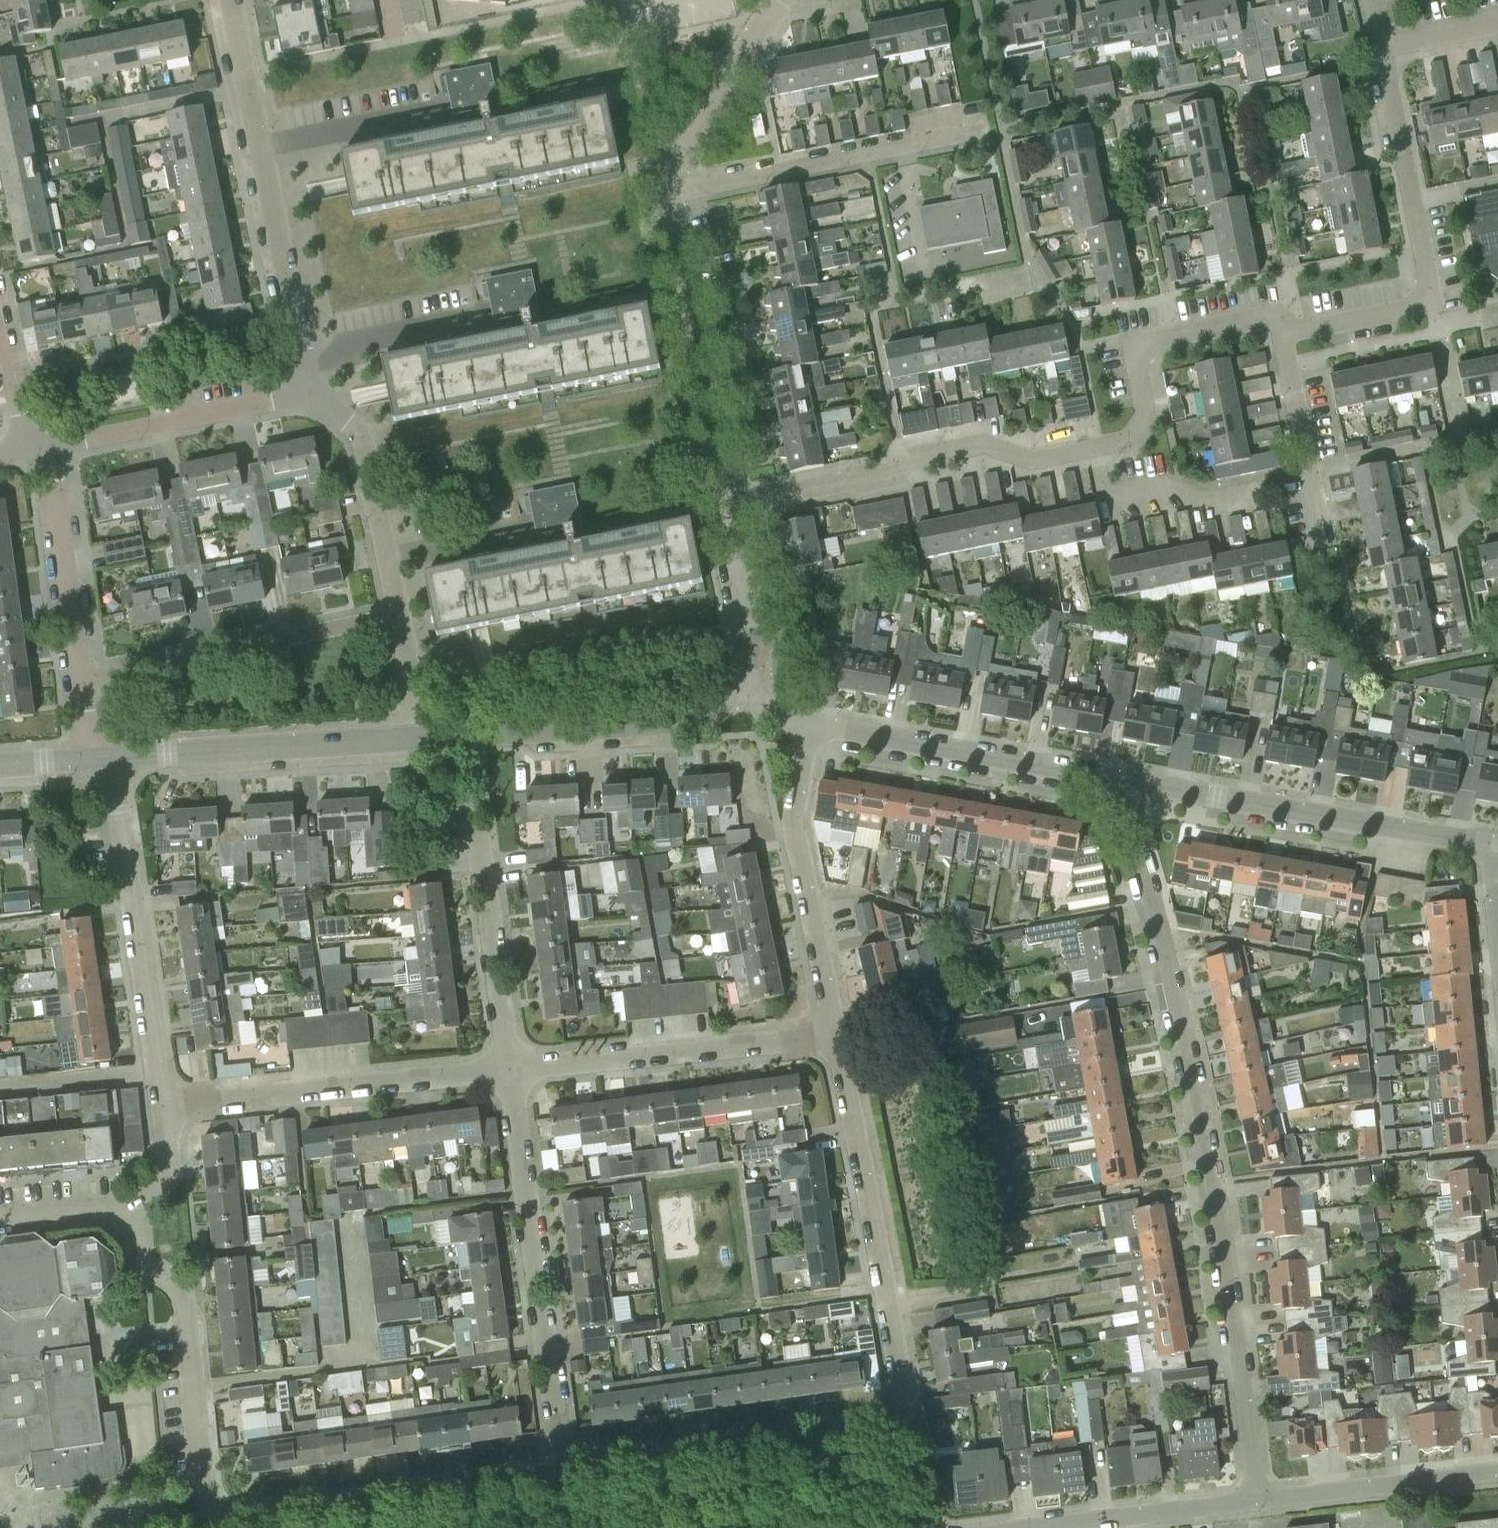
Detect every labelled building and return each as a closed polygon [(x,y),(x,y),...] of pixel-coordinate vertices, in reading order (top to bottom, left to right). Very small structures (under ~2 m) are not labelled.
[(14,13),(47,6),(45,0),(12,0),(14,13)] [(313,0),(297,0),(272,5),(276,24),(278,23),(280,32),(318,24),(317,23),(313,0)] [(372,0),(349,0),(352,16),(359,14),(375,11),(372,0)] [(1035,0),(1026,0),(1009,4),(1011,11),(1010,11),(1018,47),(1044,41),(1035,0)] [(1081,17),(1066,20),(1062,0),(1035,0),(1044,41),(1047,54),(1071,49),(1072,55),(1088,52),(1081,17)] [(1129,41),(1121,0),(1110,0),(1094,3),(1103,46),(1129,41)] [(1168,21),(1164,1),(1148,5),(1147,0),(1121,0),(1129,41),(1130,41),(1132,50),(1156,46),(1159,58),(1165,57),(1168,70),(1161,71),(1165,90),(1181,87),(1177,68),(1178,68),(1172,41),(1168,21)] [(1214,40),(1215,40),(1207,0),(1191,0),(1180,2),(1182,10),(1189,45),(1214,40)] [(1214,40),(1217,53),(1233,50),(1243,56),(1248,80),(1249,79),(1250,84),(1266,80),(1265,77),(1264,70),(1259,52),(1254,23),(1239,27),(1233,0),(1207,0),(1215,40),(1214,40)] [(1271,28),(1297,23),(1293,0),(1265,0),(1271,28)] [(1297,23),(1323,18),(1319,0),(1293,0),(1297,23)] [(47,6),(14,13),(17,25),(10,26),(15,48),(36,44),(34,34),(52,30),(47,6)] [(375,11),(359,14),(362,30),(378,26),(375,11)] [(925,51),(918,18),(917,12),(906,15),(904,18),(904,20),(894,22),(893,22),(900,56),(901,63),(911,61),(910,54),(925,51)] [(944,13),(918,18),(925,51),(950,46),(944,13)] [(900,56),(893,22),(894,22),(893,17),(892,17),(881,20),(879,23),(880,25),(867,28),(870,44),(871,43),(875,61),(876,61),(900,56)] [(329,36),(326,21),(317,23),(318,24),(280,32),(281,40),(279,40),(283,60),(323,52),(321,38),(329,36)] [(184,24),(160,29),(167,62),(191,58),(184,24)] [(160,29),(135,34),(142,67),(167,62),(160,29)] [(135,34),(111,39),(118,72),(142,67),(135,34)] [(85,44),(92,77),(94,86),(104,84),(102,75),(118,72),(111,39),(85,44)] [(871,43),(870,44),(846,48),(853,82),(879,77),(876,61),(875,61),(871,43)] [(66,82),(92,77),(85,44),(59,49),(66,82)] [(846,48),(821,53),(828,87),(853,82),(846,48)] [(1276,48),(1259,52),(1264,70),(1265,77),(1281,74),(1276,48)] [(42,53),(47,78),(56,76),(51,51),(42,53)] [(1482,137),(1485,149),(1497,146),(1497,95),(1496,85),(1497,85),(1497,84),(1497,81),(1492,52),(1480,54),(1482,63),(1481,63),(1488,102),(1476,104),(1476,105),(1482,137)] [(821,53),(797,58),(803,92),(828,87),(821,53)] [(803,92),(797,58),(771,63),(778,97),(803,92)] [(27,82),(25,71),(17,72),(14,59),(0,62),(0,87),(27,82)] [(1432,147),(1457,142),(1451,110),(1451,109),(1442,62),(1430,64),(1437,103),(1432,104),(1432,102),(1419,105),(1424,126),(1428,126),(1432,147)] [(918,66),(920,81),(931,79),(928,64),(918,66)] [(1194,65),(1178,68),(1177,68),(1181,87),(1198,84),(1194,65)] [(1457,142),(1482,137),(1476,105),(1476,104),(1469,66),(1456,68),(1460,89),(1464,107),(1451,109),(1451,110),(1457,142)] [(1109,68),(1092,72),(1099,104),(1116,100),(1109,68)] [(893,71),(896,85),(906,84),(903,69),(893,71)] [(439,78),(439,79),(443,96),(453,94),(460,131),(341,155),(353,217),(418,204),(420,214),(621,174),(607,102),(499,123),(492,84),(477,87),(474,71),(439,78)] [(1099,104),(1092,72),(1071,76),(1078,108),(1099,104)] [(47,78),(53,102),(61,101),(56,76),(47,78)] [(1307,108),(1340,101),(1335,76),(1302,83),(1307,108)] [(24,108),(19,84),(27,82),(0,87),(0,113),(24,108)] [(197,84),(172,89),(174,98),(199,93),(197,84)] [(1010,90),(1014,108),(1031,105),(1027,86),(1010,90)] [(172,89),(147,94),(149,103),(174,98),(172,89)] [(870,92),(873,107),(883,105),(880,90),(870,92)] [(1171,136),(1173,136),(1183,134),(1217,127),(1210,91),(1163,101),(1166,116),(1167,116),(1171,136)] [(1255,104),(1257,104),(1267,102),(1264,91),(1253,93),(1255,104)] [(147,94),(123,99),(125,108),(149,103),(147,94)] [(846,97),(849,111),(859,109),(856,95),(846,97)] [(123,99),(97,104),(99,113),(125,108),(123,99)] [(834,114),(831,100),(821,102),(824,116),(834,114)] [(53,102),(58,127),(67,126),(61,101),(53,102)] [(1312,133),(1345,126),(1340,101),(1307,108),(1312,133)] [(1257,104),(1260,121),(1270,119),(1267,102),(1257,104)] [(99,113),(97,104),(73,109),(74,118),(99,113)] [(796,106),(799,121),(809,119),(806,104),(796,106)] [(29,133),(24,108),(0,113),(0,139),(29,133)] [(169,115),(174,139),(206,132),(201,109),(169,115)] [(772,111),(774,126),(785,124),(782,109),(772,111)] [(1270,119),(1260,121),(1264,138),(1274,136),(1270,119)] [(101,144),(97,124),(68,130),(72,150),(101,144)] [(1133,126),(1136,143),(1146,141),(1142,124),(1133,126)] [(108,130),(112,152),(131,148),(132,147),(128,125),(108,130)] [(72,150),(68,130),(67,126),(58,127),(63,153),(72,151),(72,150)] [(826,126),(814,128),(818,149),(830,146),(826,126)] [(1055,133),(1060,159),(1094,152),(1088,126),(1055,133)] [(1317,158),(1350,151),(1345,126),(1312,133),(1299,135),(1305,160),(1317,158)] [(1185,145),(1188,159),(1222,152),(1217,127),(1183,134),(1173,136),(1175,147),(1185,145)] [(174,139),(179,164),(211,157),(206,132),(174,139)] [(1,165),(34,158),(29,133),(0,139),(0,160),(1,165)] [(1146,141),(1136,143),(1139,160),(1149,158),(1146,141)] [(112,152),(117,176),(136,173),(131,148),(112,152)] [(1266,151),(1270,168),(1280,166),(1279,165),(1276,149),(1266,151)] [(1009,152),(1013,168),(1023,166),(1019,150),(1009,152)] [(1322,184),(1333,182),(1333,181),(1355,176),(1350,151),(1317,158),(1305,160),(1298,162),(1279,165),(1280,166),(1281,175),(1319,167),(1322,184)] [(1062,168),(1065,183),(1098,177),(1094,152),(1060,159),(1055,160),(1057,169),(1062,168)] [(1188,159),(1193,183),(1227,176),(1222,152),(1188,159)] [(168,191),(175,190),(184,188),(216,182),(211,157),(179,164),(163,167),(168,191)] [(1,165),(6,189),(39,183),(34,158),(1,165)] [(1023,166),(1013,168),(1016,185),(1026,183),(1023,166)] [(1283,183),(1281,175),(1280,166),(1270,168),(1273,185),(1283,183)] [(1485,167),(1470,169),(1471,180),(1486,177),(1485,167)] [(117,176),(122,202),(141,198),(136,173),(117,176)] [(1143,176),(1146,193),(1156,191),(1152,174),(1143,176)] [(1333,181),(1333,182),(1338,206),(1371,199),(1366,174),(1355,176),(1333,181)] [(1199,209),(1210,207),(1210,206),(1232,201),(1227,176),(1193,183),(1199,209)] [(1065,183),(1070,208),(1103,201),(1098,177),(1065,183)] [(766,204),(769,217),(802,210),(800,198),(816,195),(836,191),(833,179),(798,186),(797,185),(764,192),(764,193),(757,195),(759,204),(766,204)] [(920,209),(928,249),(981,240),(983,255),(1005,251),(992,180),(957,186),(960,201),(920,209)] [(186,200),(189,214),(221,207),(216,182),(184,188),(175,190),(178,202),(186,200)] [(6,189),(11,214),(44,207),(43,200),(55,198),(57,195),(55,185),(52,183),(40,185),(39,183),(6,189)] [(1282,192),(1285,209),(1295,207),(1292,190),(1282,192)] [(1156,191),(1146,193),(1149,210),(1159,208),(1156,191)] [(1471,232),(1497,226),(1497,191),(1461,198),(1467,225),(1469,224),(1471,232)] [(98,196),(103,221),(103,222),(117,219),(112,194),(98,196)] [(122,202),(127,226),(146,222),(141,198),(122,202)] [(1019,201),(1023,218),(1033,216),(1029,199),(1019,201)] [(1210,206),(1210,207),(1215,231),(1248,224),(1243,199),(1232,201),(1210,206)] [(1331,233),(1343,231),(1376,224),(1371,199),(1338,206),(1326,208),(1331,233)] [(1075,234),(1086,232),(1086,231),(1108,226),(1103,201),(1070,208),(1075,234)] [(771,229),(774,242),(808,236),(808,235),(805,223),(841,216),(838,203),(803,211),(802,210),(769,217),(769,218),(762,219),(764,229),(771,229)] [(11,214),(16,239),(49,232),(57,231),(61,230),(56,205),(44,207),(11,214)] [(184,240),(194,238),(226,231),(221,207),(189,214),(179,216),(184,240)] [(1157,212),(1159,217),(1168,215),(1173,214),(1172,209),(1157,212)] [(1168,215),(1159,217),(1162,234),(1172,232),(1168,215)] [(1033,216),(1023,218),(1026,235),(1036,233),(1033,216)] [(93,229),(95,241),(120,236),(117,219),(103,222),(103,221),(81,225),(82,231),(93,229)] [(146,222),(127,226),(131,246),(150,242),(146,222)] [(1289,224),(1292,241),(1302,239),(1298,222),(1289,224)] [(1086,232),(1091,256),(1125,249),(1119,224),(1108,226),(1086,231),(1086,232)] [(1215,231),(1220,256),(1253,249),(1248,224),(1215,231)] [(1376,224),(1343,231),(1348,256),(1382,250),(1376,224)] [(1497,280),(1497,226),(1471,232),(1473,239),(1470,240),(1477,275),(1487,273),(1497,280)] [(836,255),(833,243),(845,240),(843,228),(823,232),(808,235),(808,236),(774,242),(774,243),(767,244),(769,253),(776,254),(779,267),(813,260),(836,255)] [(194,238),(199,262),(231,256),(226,231),(194,238)] [(49,232),(16,239),(21,264),(54,257),(49,232)] [(120,236),(95,241),(97,249),(121,244),(120,236)] [(1302,239),(1292,241),(1295,258),(1305,256),(1302,239)] [(157,245),(162,270),(171,268),(166,243),(157,245)] [(147,246),(122,252),(124,261),(149,255),(147,246)] [(1165,249),(1168,266),(1178,264),(1175,247),(1165,249)] [(1035,255),(1043,269),(1052,264),(1043,249),(1035,255)] [(1091,256),(1096,281),(1130,274),(1125,249),(1091,256)] [(1253,249),(1220,256),(1225,282),(1258,275),(1253,249)] [(781,279),(784,292),(817,285),(815,272),(831,269),(860,263),(857,251),(836,255),(813,260),(779,267),(772,269),(774,278),(781,279)] [(124,261),(122,252),(102,256),(104,265),(124,261)] [(199,262),(204,287),(236,280),(231,256),(199,262)] [(93,258),(73,262),(75,271),(86,268),(95,267),(93,258)] [(75,271),(73,262),(53,266),(55,275),(75,271)] [(1052,264),(1043,269),(1052,284),(1061,279),(1052,264)] [(1178,264),(1168,266),(1172,283),(1182,281),(1178,264)] [(865,266),(857,268),(859,278),(867,276),(865,266)] [(113,332),(104,287),(94,289),(91,276),(88,277),(86,268),(75,271),(81,304),(88,337),(113,332)] [(162,270),(167,294),(175,293),(171,268),(162,270)] [(1130,274),(1096,281),(1102,307),(1135,300),(1130,274)] [(662,380),(648,307),(539,329),(532,292),(518,294),(515,277),(480,284),(484,302),(494,300),(501,336),(382,360),(394,423),(459,410),(461,420),(662,380)] [(236,280),(204,287),(209,311),(195,314),(199,331),(254,320),(251,304),(241,306),(236,280)] [(772,307),(774,320),(775,320),(808,313),(805,301),(841,293),(838,281),(819,285),(817,285),(784,292),(769,295),(769,296),(763,297),(765,306),(772,307)] [(117,284),(104,287),(113,332),(138,327),(131,294),(129,285),(117,287),(117,284)] [(156,289),(131,294),(138,327),(163,322),(156,289)] [(175,293),(167,294),(172,320),(180,318),(175,293)] [(64,342),(57,309),(55,298),(53,299),(54,299),(45,301),(47,311),(33,314),(30,303),(18,306),(18,304),(16,304),(22,332),(35,329),(39,348),(64,342)] [(81,304),(57,309),(64,342),(88,337),(81,304)] [(777,332),(780,345),(813,338),(811,325),(846,318),(843,306),(824,310),(808,313),(775,320),(774,320),(768,322),(770,331),(777,332)] [(1071,312),(1077,321),(1090,318),(1092,308),(1071,312)] [(1044,365),(1047,380),(1057,378),(1054,363),(1069,360),(1070,360),(1063,326),(1037,331),(1044,365)] [(967,365),(990,361),(987,342),(988,341),(985,327),(960,332),(967,365)] [(782,357),(784,369),(784,370),(818,364),(818,363),(816,350),(831,347),(851,343),(849,331),(813,338),(780,345),(773,346),(775,356),(782,357)] [(1019,370),(1044,365),(1037,331),(1013,336),(1019,370)] [(941,370),(967,365),(960,332),(935,337),(941,370)] [(993,375),(1019,370),(1013,336),(988,341),(987,342),(990,361),(993,375)] [(910,342),(918,385),(919,388),(929,386),(927,374),(941,370),(935,337),(910,342)] [(918,385),(910,342),(884,347),(893,390),(918,385)] [(1195,366),(1201,393),(1234,386),(1234,385),(1232,372),(1267,365),(1266,364),(1265,364),(1264,355),(1264,354),(1264,353),(1229,360),(1195,366)] [(1438,390),(1431,356),(1416,359),(1413,354),(1404,356),(1405,362),(1411,395),(1412,395),(1413,399),(1422,398),(1421,393),(1438,390)] [(1482,362),(1489,395),(1491,395),(1492,400),(1497,398),(1497,358),(1494,359),(1491,354),(1482,356),(1483,361),(1482,362)] [(1079,358),(1070,360),(1069,360),(1072,375),(1075,389),(1085,387),(1079,358)] [(772,385),(775,398),(809,391),(806,378),(822,375),(842,372),(839,359),(818,363),(818,364),(784,370),(784,369),(770,372),(770,373),(763,375),(765,384),(772,385)] [(1411,395),(1405,362),(1391,364),(1389,359),(1379,361),(1380,367),(1380,366),(1387,400),(1388,400),(1389,404),(1397,403),(1396,398),(1411,395)] [(1489,395),(1482,362),(1469,364),(1467,359),(1457,361),(1458,366),(1457,366),(1464,400),(1465,400),(1466,405),(1475,403),(1474,398),(1489,395)] [(1356,371),(1362,405),(1364,416),(1389,411),(1387,400),(1380,366),(1380,367),(1366,369),(1364,364),(1354,366),(1355,372),(1356,371)] [(1337,410),(1362,405),(1356,371),(1355,372),(1341,374),(1339,369),(1329,371),(1330,376),(1337,410)] [(968,378),(972,393),(981,391),(979,376),(968,378)] [(1057,378),(1047,380),(1050,395),(1060,392),(1057,378)] [(1201,393),(1206,418),(1239,411),(1239,409),(1236,397),(1258,393),(1256,380),(1234,385),(1234,386),(1201,393)] [(1022,385),(1025,399),(1035,397),(1032,383),(1022,385)] [(777,409),(780,423),(814,416),(813,415),(811,403),(827,400),(847,396),(844,384),(824,388),(809,391),(775,398),(768,399),(770,409),(777,409)] [(919,388),(922,403),(932,401),(929,386),(919,388)] [(997,390),(1000,405),(1010,403),(1007,388),(997,390)] [(983,401),(987,421),(999,419),(995,398),(983,401)] [(1062,402),(1065,422),(1077,420),(1074,400),(1062,402)] [(958,405),(963,426),(975,423),(971,403),(958,405)] [(1182,404),(1170,406),(1173,421),(1185,418),(1182,404)] [(1206,418),(1210,442),(1244,435),(1244,434),(1241,422),(1257,419),(1255,406),(1239,409),(1239,411),(1206,418)] [(934,411),(938,431),(950,428),(946,408),(934,411)] [(782,434),(785,447),(819,440),(816,428),(832,425),(851,421),(849,409),(829,412),(813,415),(814,416),(780,423),(773,424),(775,434),(782,434)] [(898,416),(903,438),(938,431),(934,411),(934,409),(898,416)] [(1427,416),(1417,418),(1419,428),(1429,426),(1427,416)] [(1244,435),(1210,442),(1215,466),(1213,466),(1216,480),(1280,468),(1277,452),(1249,458),(1246,447),(1282,439),(1279,427),(1244,434),(1244,435)] [(1419,430),(1421,440),(1437,437),(1435,427),(1419,430)] [(1411,432),(1394,435),(1396,445),(1413,442),(1411,432)] [(1472,435),(1474,445),(1490,442),(1489,432),(1472,435)] [(819,440),(785,447),(778,449),(780,458),(787,459),(790,473),(824,467),(821,452),(837,449),(857,445),(854,433),(819,440)] [(1396,445),(1394,435),(1370,440),(1372,450),(1396,445)] [(313,441),(286,446),(292,478),(294,488),(322,482),(320,472),(313,441)] [(1344,445),(1346,455),(1363,452),(1361,442),(1344,445)] [(262,463),(249,466),(262,525),(274,523),(269,498),(266,484),(292,478),(286,446),(260,452),(262,463)] [(235,457),(208,462),(214,495),(217,504),(232,501),(234,506),(244,505),(249,528),(262,525),(249,466),(238,468),(235,457)] [(1412,459),(1417,484),(1426,482),(1421,458),(1412,459)] [(173,491),(183,541),(196,539),(192,519),(206,516),(202,497),(214,495),(208,462),(181,468),(183,478),(171,481),(173,490),(173,491)] [(1352,471),(1357,496),(1389,489),(1384,465),(1352,471)] [(166,520),(171,544),(183,541),(173,491),(161,493),(157,473),(129,479),(136,511),(136,510),(150,508),(153,523),(166,520)] [(1051,549),(1077,544),(1070,510),(1069,510),(1054,513),(1054,509),(1056,509),(1049,478),(1038,480),(1038,479),(1037,480),(1044,515),(1045,515),(1051,549)] [(139,522),(136,510),(136,511),(129,479),(103,484),(104,488),(102,488),(98,495),(98,497),(90,498),(95,524),(99,523),(99,526),(124,521),(125,525),(139,522)] [(1417,484),(1422,508),(1431,506),(1426,482),(1417,484)] [(1357,496),(1362,520),(1394,514),(1389,489),(1357,496)] [(703,584),(690,521),(582,543),(574,502),(560,505),(557,491),(524,498),(527,515),(543,512),(550,549),(424,574),(437,637),(703,584)] [(1077,544),(1102,539),(1100,529),(1095,505),(1081,508),(1078,492),(1066,495),(1069,510),(1070,510),(1077,544)] [(998,544),(1023,539),(1017,506),(1004,509),(1000,493),(988,495),(991,511),(998,544)] [(312,501),(315,514),(340,509),(337,496),(312,501)] [(974,549),(998,544),(991,511),(979,513),(976,497),(963,500),(967,516),(974,549)] [(903,498),(890,501),(895,526),(908,523),(903,498)] [(890,501),(877,503),(882,528),(895,526),(890,501)] [(948,554),(974,549),(967,516),(954,518),(951,502),(939,505),(942,521),(948,554)] [(1027,554),(1051,549),(1045,515),(1044,515),(1032,518),(1029,502),(1017,504),(1017,506),(1023,539),(1027,554)] [(877,503),(865,506),(870,531),(882,528),(877,503)] [(870,531),(865,506),(852,508),(857,533),(870,531)] [(1422,508),(1426,531),(1435,529),(1431,506),(1422,508)] [(923,559),(948,554),(942,521),(929,523),(926,507),(914,510),(917,526),(916,526),(923,559)] [(778,525),(782,548),(817,541),(815,530),(819,529),(824,521),(821,508),(800,512),(802,520),(778,525)] [(340,509),(315,514),(317,526),(342,521),(340,509)] [(1175,514),(1182,549),(1183,549),(1190,582),(1214,577),(1215,577),(1208,544),(1194,547),(1191,531),(1187,511),(1175,514)] [(1362,520),(1367,544),(1399,537),(1394,514),(1362,520)] [(1228,518),(1235,554),(1242,587),(1267,582),(1260,549),(1247,551),(1240,516),(1239,516),(1239,518),(1229,520),(1229,518),(1228,518)] [(1150,519),(1157,554),(1158,554),(1165,588),(1190,582),(1183,549),(1182,549),(1169,552),(1162,517),(1161,517),(1162,518),(1151,521),(1151,519),(1150,519)] [(1125,524),(1133,559),(1134,559),(1140,593),(1165,588),(1158,554),(1157,554),(1145,557),(1137,522),(1136,522),(1136,524),(1127,526),(1126,524),(1125,524)] [(274,523),(262,525),(267,549),(279,547),(274,523)] [(11,549),(8,525),(0,527),(0,550),(11,549)] [(262,525),(249,528),(254,552),(267,549),(262,525)] [(1100,529),(1102,539),(1105,548),(1115,598),(1140,593),(1134,559),(1133,559),(1120,562),(1113,527),(1100,529)] [(1435,529),(1426,531),(1431,557),(1441,555),(1435,529)] [(1260,549),(1267,582),(1293,577),(1286,543),(1272,546),(1269,530),(1257,533),(1260,549)] [(103,544),(105,557),(145,549),(142,536),(103,544)] [(325,554),(308,557),(315,589),(343,583),(338,559),(350,557),(346,537),(322,542),(325,554)] [(1372,570),(1384,568),(1384,567),(1404,563),(1404,562),(1399,537),(1367,544),(1372,570)] [(196,539),(183,541),(188,565),(200,563),(196,539)] [(1207,543),(1208,544),(1215,577),(1214,577),(1217,593),(1242,587),(1235,554),(1223,556),(1219,540),(1207,543)] [(183,541),(171,544),(176,568),(188,565),(183,541)] [(817,541),(782,548),(787,571),(811,566),(813,574),(833,570),(831,558),(824,551),(819,552),(817,541)] [(1479,549),(1485,581),(1494,579),(1496,585),(1497,584),(1497,545),(1479,549)] [(14,573),(11,549),(0,550),(0,575),(14,573)] [(145,549),(105,557),(108,569),(148,561),(145,549)] [(1443,554),(1448,580),(1457,578),(1452,553),(1443,554)] [(255,555),(228,561),(237,605),(264,599),(255,555)] [(315,589),(308,557),(282,563),(285,575),(289,595),(315,589)] [(1384,567),(1384,568),(1389,592),(1421,585),(1416,560),(1404,562),(1404,563),(1384,567)] [(237,605),(228,561),(201,566),(210,611),(237,605)] [(177,572),(149,578),(158,621),(186,616),(177,572)] [(18,597),(14,573),(0,575),(0,599),(18,597)] [(158,621),(149,578),(137,580),(139,592),(126,595),(132,627),(158,621)] [(1448,580),(1453,604),(1462,602),(1457,578),(1448,580)] [(1389,592),(1394,616),(1426,610),(1421,585),(1389,592)] [(895,657),(906,659),(910,634),(917,597),(905,595),(898,632),(895,657)] [(812,596),(802,597),(808,629),(818,627),(812,596)] [(957,607),(987,613),(989,602),(959,596),(957,607)] [(21,621),(18,597),(0,599),(0,624),(21,621)] [(1453,604),(1458,627),(1467,626),(1462,602),(1453,604)] [(1491,609),(1478,611),(1480,620),(1493,618),(1497,617),(1497,608),(1491,609)] [(1036,642),(1054,645),(1057,633),(1056,633),(1060,613),(1041,609),(1036,642)] [(1394,616),(1398,638),(1430,632),(1426,610),(1394,616)] [(1070,616),(1068,626),(1093,631),(1095,620),(1070,616)] [(24,644),(21,621),(0,624),(0,648),(24,644)] [(873,636),(874,629),(856,626),(851,656),(845,655),(839,689),(863,694),(873,636)] [(1094,626),(1092,640),(1104,642),(1107,628),(1094,626)] [(1467,626),(1458,627),(1463,653),(1472,651),(1467,626)] [(1430,632),(1398,638),(1404,665),(1436,658),(1430,632)] [(910,702),(934,706),(942,658),(942,657),(937,655),(933,654),(930,651),(928,648),(927,645),(926,642),(925,639),(926,635),(914,633),(914,635),(910,634),(906,659),(904,667),(915,669),(910,702)] [(1054,645),(1047,684),(1059,686),(1067,634),(1057,633),(1054,645)] [(1279,634),(1258,638),(1260,648),(1281,644),(1279,634)] [(873,636),(863,694),(887,698),(893,664),(885,662),(888,639),(873,636)] [(980,715),(1005,719),(1013,669),(991,665),(995,639),(982,636),(981,646),(982,647),(978,672),(988,673),(986,681),(980,715)] [(833,644),(810,640),(815,673),(827,676),(833,644)] [(27,668),(24,644),(0,648),(0,672),(27,668)] [(964,669),(978,672),(982,647),(981,646),(969,645),(964,669)] [(942,658),(934,706),(958,710),(964,677),(957,675),(960,662),(942,658)] [(1217,757),(1225,713),(1228,699),(1204,695),(1210,663),(1197,661),(1193,685),(1189,709),(1200,711),(1193,753),(1217,757)] [(1448,694),(1484,700),(1490,666),(1489,666),(1452,673),(1448,694)] [(1,696),(31,692),(27,668),(0,672),(0,687),(1,696)] [(1013,669),(1005,719),(1029,723),(1035,690),(1038,674),(1013,669)] [(1107,695),(1119,697),(1123,672),(1111,670),(1107,695)] [(1123,672),(1119,697),(1130,699),(1135,674),(1123,672)] [(1081,698),(1075,732),(1100,736),(1106,703),(1096,701),(1099,687),(1095,686),(1096,677),(1085,674),(1081,698)] [(1414,681),(1413,684),(1413,687),(1446,691),(1448,674),(1414,681)] [(1249,716),(1261,718),(1265,694),(1267,681),(1255,679),(1249,716)] [(1178,708),(1189,709),(1193,685),(1182,683),(1178,702),(1154,698),(1152,711),(1153,711),(1147,744),(1170,749),(1178,708)] [(31,692),(1,696),(4,720),(34,716),(31,692)] [(1051,727),(1075,732),(1081,698),(1057,694),(1051,727)] [(1265,694),(1261,718),(1272,720),(1273,716),(1276,696),(1265,694)] [(1336,707),(1338,697),(1324,695),(1321,714),(1334,716),(1336,707)] [(1122,740),(1147,744),(1153,711),(1152,711),(1128,707),(1122,740)] [(1335,775),(1360,779),(1369,732),(1350,728),(1353,710),(1336,707),(1334,716),(1331,733),(1343,735),(1335,775)] [(1384,783),(1390,751),(1391,744),(1391,742),(1403,744),(1407,720),(1408,712),(1394,709),(1389,736),(1369,732),(1360,779),(1384,783)] [(1225,713),(1217,757),(1241,761),(1249,718),(1225,713)] [(1297,721),(1273,716),(1272,720),(1265,762),(1289,766),(1297,721)] [(1316,751),(1319,738),(1323,738),(1326,721),(1311,719),(1310,723),(1297,721),(1289,766),(1313,771),(1316,751)] [(1462,755),(1473,757),(1478,732),(1466,730),(1462,749),(1439,745),(1431,792),(1455,796),(1460,764),(1462,755)] [(1497,804),(1497,753),(1487,751),(1489,734),(1478,732),(1473,757),(1483,759),(1482,767),(1476,800),(1497,804)] [(1431,792),(1439,745),(1439,744),(1440,736),(1425,733),(1424,737),(1411,735),(1409,746),(1413,746),(1406,787),(1431,792)] [(730,777),(705,779),(707,807),(732,805),(730,777)] [(707,807),(705,779),(678,781),(680,809),(693,808),(695,825),(708,824),(706,807),(707,807)] [(654,782),(628,784),(631,828),(644,828),(643,811),(656,811),(654,782)] [(830,830),(855,835),(863,787),(838,783),(837,792),(819,789),(813,822),(831,825),(830,830)] [(631,828),(628,784),(602,786),(604,814),(618,813),(619,829),(631,828)] [(578,787),(552,789),(554,817),(580,815),(578,787)] [(878,851),(883,818),(882,818),(887,791),(863,787),(855,835),(853,847),(847,886),(862,889),(868,850),(878,851)] [(554,817),(552,789),(526,790),(528,818),(541,817),(543,840),(555,839),(554,817)] [(903,850),(905,835),(912,795),(887,791),(882,818),(883,818),(895,821),(891,847),(903,850)] [(925,864),(932,827),(937,800),(912,795),(905,835),(921,838),(917,862),(925,864)] [(952,858),(956,831),(961,804),(937,800),(932,827),(943,829),(938,856),(952,858)] [(370,801),(343,802),(345,830),(346,830),(364,829),(366,868),(396,867),(393,812),(370,814),(370,801)] [(347,847),(346,830),(345,830),(343,802),(318,804),(319,832),(333,831),(334,848),(347,847)] [(975,863),(978,846),(985,808),(961,804),(956,831),(969,834),(965,861),(975,863)] [(268,807),(271,852),(296,850),(298,887),(311,887),(309,862),(308,839),(308,838),(307,816),(294,817),(294,805),(268,807)] [(258,853),(271,852),(268,807),(242,809),(244,838),(257,837),(258,853)] [(978,846),(1003,850),(1005,840),(1004,840),(1009,812),(985,808),(978,846)] [(218,810),(192,812),(194,853),(208,852),(207,839),(219,838),(218,810)] [(194,853),(192,812),(166,813),(167,841),(183,840),(184,854),(194,853)] [(1026,856),(1033,817),(1009,812),(1004,840),(1005,840),(1003,850),(1000,867),(1023,872),(1026,856)] [(670,839),(669,815),(655,816),(657,850),(671,849),(670,839)] [(682,815),(669,815),(670,839),(684,839),(682,815)] [(9,860),(9,851),(24,850),(25,863),(37,862),(35,828),(23,829),(22,817),(0,818),(0,860),(9,860)] [(1041,859),(1051,861),(1057,821),(1033,817),(1026,856),(1041,859)] [(607,819),(593,820),(594,844),(596,859),(609,857),(607,819)] [(594,844),(593,820),(579,821),(581,845),(585,845),(586,860),(596,859),(594,844)] [(1057,821),(1051,861),(1073,865),(1078,893),(1068,895),(1069,898),(1066,899),(1070,911),(1071,911),(1071,915),(1109,908),(1096,839),(1080,836),(1082,825),(1057,821)] [(708,848),(714,847),(726,846),(727,847),(742,846),(742,845),(750,844),(749,830),(725,832),(726,837),(707,839),(708,848)] [(322,838),(308,838),(308,839),(309,862),(311,887),(330,885),(328,848),(322,848),(322,838)] [(247,866),(245,842),(231,843),(233,867),(247,866)] [(233,867),(231,843),(217,844),(219,868),(233,867)] [(1208,894),(1208,892),(1215,849),(1192,845),(1193,844),(1191,844),(1191,848),(1178,846),(1170,886),(1208,894)] [(703,890),(717,887),(759,879),(754,854),(744,856),(742,846),(727,847),(726,846),(714,847),(719,873),(700,877),(703,890)] [(551,863),(550,849),(526,851),(527,865),(551,863)] [(1220,881),(1233,884),(1238,853),(1215,849),(1208,892),(1218,894),(1220,881)] [(1233,884),(1256,888),(1262,858),(1238,853),(1233,884)] [(644,859),(650,891),(659,889),(656,874),(668,872),(666,856),(644,859)] [(1268,909),(1276,911),(1285,862),(1262,858),(1256,888),(1254,898),(1269,901),(1268,909)] [(641,876),(638,859),(614,862),(620,894),(644,891),(641,876)] [(1300,915),(1300,912),(1300,911),(1308,866),(1285,862),(1276,911),(1300,915)] [(1300,911),(1300,912),(1323,916),(1332,870),(1308,866),(1300,911)] [(1332,870),(1323,916),(1335,918),(1336,912),(1347,914),(1346,919),(1360,921),(1366,885),(1365,885),(1353,883),(1355,873),(1354,873),(1354,874),(1332,870)] [(529,878),(532,902),(562,898),(559,874),(529,878)] [(1377,874),(1373,896),(1386,899),(1390,876),(1377,874)] [(1402,879),(1390,876),(1386,899),(1398,901),(1402,879)] [(722,911),(734,908),(763,902),(759,879),(717,887),(722,911)] [(1414,881),(1402,879),(1398,901),(1410,903),(1414,881)] [(1427,883),(1414,881),(1410,903),(1423,905),(1427,883)] [(172,883),(173,897),(196,896),(195,882),(172,883)] [(410,888),(413,912),(443,908),(440,884),(410,888)] [(659,889),(650,891),(652,907),(654,913),(671,910),(667,888),(659,889)] [(647,908),(644,891),(620,894),(617,894),(618,904),(637,902),(638,910),(647,908)] [(299,922),(299,923),(309,921),(305,893),(277,896),(281,923),(299,922)] [(532,902),(535,926),(565,922),(580,920),(577,896),(562,898),(532,902)] [(712,936),(725,933),(739,930),(739,931),(768,926),(763,902),(734,908),(736,920),(710,925),(712,936)] [(1427,906),(1429,930),(1465,926),(1462,902),(1427,906)] [(313,904),(315,920),(324,919),(322,903),(313,904)] [(854,908),(861,933),(876,930),(869,904),(854,908)] [(859,949),(865,974),(916,962),(916,961),(920,960),(918,949),(908,951),(905,939),(911,937),(905,913),(874,904),(883,944),(859,949)] [(178,909),(181,933),(224,927),(222,915),(209,916),(208,905),(178,909)] [(1043,908),(1041,920),(1046,919),(1051,918),(1049,907),(1043,908)] [(403,938),(417,936),(446,932),(443,908),(413,912),(400,914),(403,938)] [(985,913),(968,911),(965,927),(983,930),(985,913)] [(668,912),(654,915),(655,922),(659,939),(666,938),(673,936),(668,912)] [(952,913),(950,925),(964,927),(966,915),(952,913)] [(1069,961),(1116,953),(1112,927),(1097,930),(1095,917),(1025,929),(1028,945),(1059,939),(1063,962),(1069,961)] [(324,919),(315,920),(317,937),(327,935),(349,934),(346,918),(325,920),(324,919)] [(1202,926),(1201,930),(1210,932),(1212,919),(1203,918),(1202,926)] [(53,948),(94,942),(90,919),(60,923),(62,935),(44,937),(46,949),(53,948)] [(309,921),(299,923),(301,939),(311,937),(309,921)] [(535,926),(538,950),(568,946),(565,922),(535,926)] [(631,933),(633,943),(644,941),(653,941),(650,924),(641,925),(642,931),(631,933)] [(725,933),(730,957),(744,956),(773,950),(768,926),(739,931),(739,930),(725,933)] [(1429,930),(1431,955),(1467,951),(1465,926),(1429,930)] [(181,933),(185,957),(215,953),(213,941),(226,940),(224,927),(181,933)] [(1230,937),(1247,940),(1248,930),(1232,927),(1230,937)] [(1248,930),(1247,940),(1263,942),(1265,933),(1248,930)] [(404,949),(406,962),(449,956),(446,932),(417,936),(418,947),(404,949)] [(1310,950),(1311,941),(1312,937),(1296,934),(1295,938),(1293,948),(1309,951),(1310,950)] [(1363,937),(1366,961),(1377,960),(1377,961),(1392,959),(1390,935),(1390,934),(1363,937)] [(1277,945),(1293,948),(1295,938),(1279,935),(1277,945)] [(666,938),(659,939),(663,962),(671,961),(666,938)] [(644,941),(633,943),(636,959),(656,955),(653,941),(644,941)] [(53,948),(57,972),(97,966),(94,942),(53,948)] [(1212,983),(1243,976),(1250,975),(1244,946),(1221,942),(1205,946),(1208,960),(1207,960),(1212,983)] [(297,945),(300,970),(305,970),(316,969),(312,945),(297,945)] [(538,950),(541,973),(571,969),(581,968),(578,945),(568,946),(538,950)] [(319,951),(322,968),(331,967),(328,950),(319,951)] [(730,957),(735,982),(778,973),(773,950),(744,956),(730,957)] [(1271,951),(1274,969),(1308,961),(1308,958),(1271,951)] [(1431,955),(1434,978),(1434,979),(1466,976),(1470,976),(1467,951),(1431,955)] [(185,957),(188,981),(218,976),(215,953),(185,957)] [(1116,953),(1069,961),(1071,973),(1089,970),(1090,981),(1073,984),(1076,999),(1108,993),(1106,980),(1120,977),(1116,953)] [(422,973),(423,984),(453,980),(449,956),(406,962),(408,974),(422,973)] [(1330,972),(1331,963),(1315,960),(1309,986),(1327,983),(1330,972)] [(1377,960),(1366,961),(1368,982),(1379,981),(1377,961),(1377,960)] [(916,962),(865,974),(871,998),(889,994),(892,1008),(889,1009),(890,1010),(926,1002),(922,986),(900,991),(897,979),(919,974),(916,962)] [(640,964),(642,988),(643,996),(649,996),(662,994),(661,986),(657,963),(640,964)] [(1345,965),(1331,963),(1330,972),(1343,975),(1345,965)] [(57,972),(60,995),(100,990),(97,966),(57,972)] [(322,968),(325,993),(334,992),(333,983),(331,967),(322,968)] [(541,973),(544,997),(574,993),(591,992),(591,990),(588,968),(581,968),(571,969),(541,973)] [(306,994),(306,995),(319,994),(318,985),(316,969),(305,970),(300,970),(304,995),(306,994)] [(188,981),(192,1005),(222,1001),(242,999),(240,987),(254,985),(252,973),(238,975),(238,973),(218,976),(188,981)] [(778,973),(735,982),(740,1005),(783,997),(778,973)] [(1262,997),(1259,986),(1246,989),(1243,976),(1212,983),(1217,1006),(1248,1000),(1262,997)] [(1430,979),(1432,1004),(1469,1000),(1466,976),(1434,979),(1434,978),(1430,979)] [(405,997),(406,1010),(456,1004),(453,980),(423,984),(424,995),(405,997)] [(705,982),(685,984),(686,991),(692,991),(706,989),(705,982)] [(667,986),(668,993),(680,992),(686,991),(685,984),(667,986)] [(1368,985),(1370,1005),(1381,1004),(1380,984),(1368,985)] [(623,989),(623,998),(637,997),(643,996),(642,988),(623,989)] [(708,1014),(706,989),(692,991),(695,1015),(708,1014)] [(75,1017),(75,1018),(104,1014),(100,990),(60,995),(51,997),(55,1020),(75,1017)] [(574,993),(544,997),(548,1021),(577,1018),(575,1005),(600,1002),(598,991),(591,990),(591,992),(574,993)] [(330,1023),(342,1021),(348,1021),(347,1013),(348,1013),(345,991),(334,992),(325,993),(330,1023)] [(686,991),(680,992),(683,1016),(695,1015),(692,991),(686,991)] [(680,992),(668,993),(670,1018),(683,1016),(680,992)] [(310,1017),(303,1018),(304,1026),(310,1025),(324,1024),(319,994),(306,995),(310,1017)] [(664,1018),(662,994),(649,996),(652,1020),(664,1018)] [(643,996),(637,997),(640,1021),(652,1020),(649,996),(643,996)] [(637,997),(623,998),(626,1022),(640,1021),(637,997)] [(192,1005),(195,1028),(225,1024),(238,1025),(246,1023),(242,999),(222,1001),(192,1005)] [(1217,1006),(1223,1030),(1253,1023),(1248,1000),(1217,1006)] [(1471,1024),(1469,1000),(1432,1004),(1421,1005),(1424,1029),(1435,1028),(1471,1024)] [(456,1004),(406,1010),(408,1023),(428,1020),(429,1032),(459,1028),(456,1004)] [(1353,1006),(1355,1024),(1364,1023),(1363,1006),(1353,1006)] [(1371,1009),(1373,1029),(1383,1028),(1382,1008),(1371,1009)] [(915,1026),(924,1017),(918,1010),(908,1020),(915,1026)] [(1077,1040),(1110,1034),(1106,1010),(1072,1016),(1077,1040)] [(347,1013),(348,1021),(354,1020),(368,1019),(367,1012),(348,1013),(347,1013)] [(75,1018),(78,1040),(107,1036),(104,1014),(75,1018)] [(284,1020),(285,1028),(299,1026),(304,1026),(303,1018),(284,1020)] [(368,1019),(354,1020),(357,1045),(370,1043),(368,1019)] [(348,1021),(342,1021),(345,1046),(357,1045),(354,1020),(348,1021)] [(342,1021),(330,1023),(332,1047),(345,1046),(342,1021)] [(225,1024),(195,1028),(199,1053),(256,1044),(253,1022),(246,1023),(238,1025),(225,1024)] [(993,1047),(988,1022),(945,1030),(950,1055),(993,1047)] [(1223,1030),(1227,1052),(1258,1045),(1253,1023),(1223,1030)] [(1364,1023),(1355,1024),(1357,1040),(1366,1039),(1364,1023)] [(324,1024),(310,1025),(313,1049),(326,1048),(324,1024)] [(1435,1028),(1437,1052),(1474,1048),(1471,1024),(1435,1028)] [(304,1026),(299,1026),(301,1050),(313,1049),(310,1025),(304,1026)] [(299,1026),(285,1028),(288,1052),(301,1050),(299,1026)] [(1373,1033),(1375,1053),(1386,1053),(1384,1033),(1373,1033)] [(1048,1046),(1055,1045),(1055,1044),(1066,1042),(1064,1034),(1047,1037),(1048,1046)] [(1053,1070),(1067,1067),(1114,1058),(1110,1034),(1077,1040),(1066,1042),(1055,1044),(1055,1045),(1058,1060),(1051,1061),(1053,1070)] [(107,1036),(78,1040),(59,1043),(63,1072),(95,1068),(94,1063),(111,1061),(107,1036)] [(1227,1052),(1233,1075),(1263,1069),(1258,1045),(1227,1052)] [(1437,1052),(1439,1076),(1476,1072),(1474,1048),(1437,1052)] [(1357,1054),(1341,1056),(1342,1065),(1358,1063),(1358,1055),(1357,1054)] [(1358,1063),(1359,1073),(1369,1071),(1367,1054),(1358,1055),(1358,1063)] [(0,1063),(0,1076),(2,1076),(23,1074),(21,1057),(0,1059),(0,1060),(0,1063)] [(1338,1057),(1328,1059),(1330,1067),(1340,1065),(1338,1057)] [(1375,1058),(1377,1078),(1388,1077),(1386,1057),(1375,1058)] [(1059,1094),(1086,1089),(1119,1083),(1114,1058),(1067,1067),(1070,1082),(1057,1084),(1059,1094)] [(954,1087),(976,1082),(974,1070),(969,1071),(966,1059),(949,1062),(954,1087)] [(249,1064),(224,1066),(225,1078),(250,1075),(249,1064)] [(1288,1088),(1283,1065),(1263,1069),(1233,1075),(1238,1099),(1268,1092),(1269,1092),(1284,1089),(1288,1088)] [(1347,1075),(1349,1101),(1373,1098),(1370,1072),(1347,1075)] [(1439,1076),(1442,1100),(1479,1097),(1476,1072),(1439,1076)] [(798,1077),(772,1081),(776,1108),(777,1108),(802,1104),(798,1077)] [(772,1081),(747,1084),(752,1123),(778,1119),(777,1108),(776,1108),(772,1081)] [(1378,1082),(1380,1102),(1391,1101),(1389,1081),(1378,1082)] [(1123,1107),(1119,1083),(1086,1089),(1088,1101),(1053,1108),(1055,1120),(1070,1117),(1123,1107)] [(747,1084),(723,1088),(726,1115),(728,1126),(752,1123),(747,1084)] [(723,1088),(698,1091),(702,1118),(726,1115),(723,1088)] [(968,1088),(959,1090),(961,1101),(969,1099),(968,1088)] [(138,1089),(106,1092),(113,1155),(144,1151),(138,1089)] [(1243,1123),(1274,1116),(1289,1113),(1284,1089),(1269,1092),(1268,1092),(1238,1099),(1243,1123)] [(698,1091),(674,1094),(679,1133),(704,1130),(702,1118),(698,1091)] [(106,1092),(80,1095),(88,1163),(114,1161),(113,1155),(106,1092)] [(674,1094),(649,1098),(653,1125),(655,1137),(679,1133),(674,1094)] [(80,1095),(55,1097),(62,1166),(88,1163),(80,1095)] [(55,1097),(28,1100),(37,1168),(62,1166),(55,1097)] [(630,1143),(628,1128),(624,1101),(624,1097),(611,1099),(612,1103),(600,1104),(606,1144),(606,1147),(630,1143)] [(1432,1126),(1444,1125),(1481,1121),(1479,1097),(1442,1100),(1430,1101),(1432,1126)] [(649,1098),(624,1101),(628,1128),(653,1125),(649,1098)] [(28,1100),(2,1103),(10,1171),(37,1168),(28,1100)] [(0,1103),(0,1172),(10,1171),(2,1103),(0,1103)] [(576,1108),(579,1135),(581,1147),(606,1144),(600,1104),(576,1108)] [(1381,1106),(1382,1126),(1394,1125),(1392,1105),(1381,1106)] [(1048,1146),(1094,1138),(1128,1132),(1123,1107),(1070,1117),(1072,1129),(1046,1134),(1048,1146)] [(579,1135),(576,1108),(551,1111),(556,1150),(576,1148),(581,1147),(579,1135)] [(477,1110),(452,1113),(455,1140),(456,1140),(457,1157),(465,1156),(464,1145),(482,1143),(483,1148),(499,1146),(496,1127),(495,1119),(479,1121),(477,1110)] [(1355,1111),(1356,1130),(1375,1128),(1373,1110),(1355,1111)] [(1011,1127),(1008,1111),(976,1116),(979,1132),(1003,1128),(1011,1127)] [(452,1113),(427,1117),(432,1156),(433,1159),(445,1158),(443,1142),(455,1140),(452,1113)] [(1243,1123),(1248,1146),(1279,1139),(1279,1138),(1274,1116),(1243,1123)] [(427,1117),(403,1120),(408,1159),(432,1156),(427,1117)] [(202,1138),(205,1166),(242,1162),(254,1161),(250,1133),(239,1134),(238,1120),(212,1123),(213,1137),(202,1138)] [(403,1120),(378,1123),(383,1162),(408,1159),(403,1120)] [(283,1154),(284,1158),(296,1156),(296,1153),(297,1153),(293,1121),(273,1123),(274,1123),(275,1141),(277,1155),(283,1154)] [(1481,1121),(1444,1125),(1446,1149),(1464,1147),(1484,1145),(1481,1121)] [(266,1124),(264,1127),(266,1142),(275,1141),(274,1123),(266,1124)] [(332,1156),(333,1168),(358,1165),(353,1127),(352,1127),(352,1123),(338,1125),(339,1129),(329,1130),(332,1156)] [(378,1123),(353,1127),(358,1165),(359,1165),(359,1166),(383,1162),(378,1123)] [(979,1132),(983,1158),(1008,1153),(1003,1128),(979,1132)] [(1375,1128),(1356,1130),(1357,1145),(1362,1145),(1363,1158),(1378,1156),(1375,1128)] [(1383,1130),(1385,1150),(1396,1150),(1394,1129),(1383,1130)] [(308,1160),(332,1156),(329,1130),(304,1133),(308,1160)] [(781,1145),(797,1143),(807,1142),(805,1130),(780,1133),(779,1133),(781,1145)] [(744,1133),(746,1150),(756,1149),(755,1142),(756,1142),(754,1131),(744,1133)] [(1099,1162),(1132,1156),(1128,1132),(1094,1138),(1096,1149),(1050,1158),(1053,1170),(1099,1162)] [(775,1140),(756,1142),(755,1142),(756,1149),(772,1147),(781,1145),(779,1133),(775,1140)] [(1279,1139),(1248,1146),(1253,1169),(1258,1168),(1259,1171),(1300,1167),(1293,1135),(1279,1138),(1279,1139)] [(716,1142),(705,1143),(708,1166),(719,1164),(716,1142)] [(708,1166),(705,1143),(695,1145),(697,1155),(682,1157),(684,1169),(708,1166)] [(774,1160),(772,1147),(756,1149),(746,1150),(740,1151),(742,1161),(742,1164),(774,1160)] [(667,1148),(656,1149),(659,1172),(670,1171),(667,1148)] [(659,1172),(656,1149),(632,1153),(634,1175),(659,1172)] [(825,1179),(821,1152),(798,1155),(779,1157),(780,1169),(782,1183),(787,1182),(787,1184),(825,1179)] [(1008,1153),(983,1158),(987,1181),(1012,1177),(1008,1153)] [(296,1156),(284,1158),(286,1186),(299,1185),(296,1156)] [(609,1170),(610,1179),(620,1177),(617,1156),(607,1157),(609,1170)] [(1132,1156),(1099,1162),(1103,1186),(1136,1180),(1132,1156)] [(599,1171),(609,1170),(607,1157),(597,1159),(599,1171)] [(1450,1183),(1452,1197),(1487,1193),(1486,1176),(1476,1177),(1476,1171),(1475,1171),(1474,1158),(1425,1163),(1427,1179),(1450,1183)] [(205,1166),(208,1194),(245,1190),(242,1162),(205,1166)] [(559,1171),(561,1186),(587,1182),(584,1167),(559,1171)] [(1262,1198),(1264,1216),(1315,1211),(1313,1193),(1320,1190),(1318,1174),(1270,1178),(1271,1191),(1270,1191),(1271,1197),(1262,1198)] [(461,1178),(463,1198),(504,1192),(503,1180),(472,1184),(471,1177),(461,1178)] [(792,1207),(792,1208),(828,1202),(828,1201),(825,1179),(787,1184),(789,1194),(781,1195),(782,1209),(792,1207)] [(446,1180),(435,1182),(438,1201),(448,1199),(446,1180)] [(438,1201),(435,1182),(426,1183),(428,1202),(438,1201)] [(397,1187),(386,1188),(388,1207),(414,1204),(412,1184),(397,1185),(397,1187)] [(629,1221),(630,1222),(646,1220),(641,1187),(638,1188),(637,1184),(613,1187),(615,1199),(630,1197),(633,1220),(629,1221)] [(745,1188),(748,1214),(768,1211),(768,1209),(765,1210),(762,1185),(745,1188)] [(1051,1193),(1054,1208),(1101,1200),(1099,1185),(1051,1193)] [(386,1188),(361,1192),(364,1210),(388,1207),(386,1188)] [(208,1194),(211,1222),(248,1218),(245,1190),(208,1194)] [(337,1195),(339,1208),(340,1214),(364,1210),(361,1192),(337,1195)] [(1431,1219),(1433,1235),(1481,1230),(1480,1218),(1481,1218),(1480,1211),(1489,1210),(1487,1193),(1452,1197),(1437,1198),(1439,1216),(1431,1219)] [(288,1196),(289,1213),(301,1212),(300,1195),(288,1196)] [(330,1209),(339,1208),(337,1195),(328,1196),(330,1209)] [(563,1204),(567,1230),(605,1225),(601,1199),(563,1204)] [(804,1230),(831,1227),(829,1212),(835,1211),(834,1201),(828,1201),(828,1202),(792,1208),(795,1231),(804,1230)] [(456,1245),(456,1246),(495,1240),(490,1203),(411,1213),(413,1226),(449,1221),(452,1246),(456,1245)] [(1107,1241),(1126,1238),(1166,1230),(1161,1206),(1134,1211),(1119,1214),(1122,1227),(1106,1230),(1107,1241)] [(1380,1222),(1364,1223),(1365,1237),(1388,1236),(1387,1208),(1379,1208),(1380,1222)] [(748,1214),(752,1238),(763,1236),(763,1235),(771,1234),(768,1211),(748,1214)] [(1276,1238),(1277,1251),(1325,1246),(1324,1230),(1316,1228),(1315,1211),(1264,1216),(1265,1233),(1274,1232),(1275,1238),(1276,1238)] [(282,1236),(283,1248),(305,1246),(303,1228),(301,1212),(289,1213),(291,1229),(291,1236),(282,1236)] [(248,1218),(211,1222),(214,1250),(250,1246),(262,1244),(260,1217),(248,1218)] [(366,1220),(369,1243),(380,1242),(383,1236),(381,1217),(366,1220)] [(308,1222),(310,1235),(334,1233),(332,1220),(308,1222)] [(646,1220),(630,1222),(631,1233),(647,1231),(646,1220)] [(567,1230),(570,1255),(612,1250),(610,1236),(606,1236),(605,1225),(567,1230)] [(796,1245),(797,1256),(835,1251),(831,1227),(804,1230),(805,1243),(796,1245)] [(1078,1271),(1129,1262),(1170,1255),(1166,1230),(1126,1238),(1128,1252),(1076,1260),(1078,1271)] [(1457,1255),(1459,1269),(1495,1265),(1493,1248),(1484,1249),(1483,1243),(1482,1243),(1481,1230),(1433,1235),(1434,1251),(1457,1255)] [(310,1235),(311,1248),(335,1246),(334,1233),(310,1235)] [(1100,1233),(1086,1235),(1087,1244),(1102,1242),(1100,1233)] [(123,1464),(123,1463),(123,1461),(116,1412),(100,1414),(84,1300),(102,1297),(118,1276),(115,1256),(95,1240),(62,1244),(58,1249),(55,1248),(36,1234),(6,1238),(0,1246),(0,1459),(31,1455),(36,1490),(109,1480),(112,1479),(113,1479),(116,1477),(118,1475),(120,1473),(121,1471),(122,1468),(123,1467),(123,1465),(123,1464)] [(752,1238),(755,1262),(767,1261),(767,1260),(763,1236),(752,1238)] [(456,1246),(459,1270),(498,1265),(495,1240),(456,1246)] [(294,1260),(296,1282),(309,1280),(307,1263),(305,1246),(283,1248),(285,1261),(294,1260)] [(311,1248),(312,1260),(336,1258),(335,1246),(311,1248)] [(1269,1270),(1271,1288),(1306,1284),(1305,1271),(1327,1262),(1325,1246),(1277,1251),(1278,1263),(1278,1270),(1269,1270)] [(570,1255),(573,1279),(608,1275),(612,1261),(613,1261),(612,1250),(570,1255)] [(835,1251),(797,1256),(799,1267),(808,1266),(812,1292),(839,1288),(838,1276),(835,1251)] [(368,1256),(371,1281),(398,1278),(395,1252),(368,1256)] [(1085,1295),(1135,1286),(1134,1286),(1174,1279),(1170,1255),(1129,1262),(1131,1277),(1083,1285),(1085,1295)] [(215,1262),(218,1290),(254,1286),(252,1258),(215,1262)] [(312,1260),(314,1272),(337,1270),(336,1258),(312,1260)] [(635,1260),(636,1271),(652,1269),(650,1259),(635,1260)] [(767,1261),(755,1262),(760,1299),(776,1297),(772,1259),(767,1260),(767,1261)] [(472,1281),(474,1293),(501,1289),(498,1265),(459,1270),(461,1283),(472,1281)] [(1438,1291),(1440,1307),(1488,1302),(1487,1290),(1488,1290),(1487,1283),(1496,1283),(1495,1265),(1459,1269),(1460,1283),(1438,1291)] [(652,1269),(636,1271),(638,1286),(654,1284),(652,1269)] [(314,1272),(315,1285),(339,1283),(337,1270),(314,1272)] [(573,1279),(577,1304),(611,1300),(608,1277),(608,1275),(573,1279)] [(371,1281),(374,1306),(402,1303),(398,1278),(371,1281)] [(1113,1315),(1135,1311),(1179,1304),(1174,1279),(1134,1286),(1135,1286),(1137,1301),(1112,1306),(1113,1315)] [(309,1280),(296,1282),(298,1298),(311,1297),(309,1280)] [(1283,1310),(1284,1323),(1332,1318),(1331,1302),(1321,1300),(1320,1282),(1306,1284),(1271,1288),(1273,1305),(1282,1304),(1282,1310),(1283,1310)] [(315,1285),(316,1298),(340,1295),(339,1283),(315,1285)] [(218,1290),(221,1317),(257,1313),(254,1286),(218,1290)] [(463,1307),(464,1318),(465,1320),(505,1314),(501,1289),(474,1293),(462,1295),(464,1307),(463,1307)] [(316,1298),(317,1310),(341,1308),(340,1295),(316,1298)] [(1437,1297),(1425,1298),(1426,1305),(1437,1304),(1437,1297)] [(620,1326),(619,1322),(614,1323),(611,1300),(577,1304),(582,1341),(606,1338),(660,1330),(659,1320),(620,1326)] [(402,1303),(374,1306),(376,1324),(420,1319),(418,1301),(402,1303)] [(833,1305),(827,1306),(828,1318),(830,1318),(830,1321),(855,1318),(853,1302),(833,1305)] [(1466,1341),(1497,1338),(1497,1320),(1491,1321),(1490,1315),(1488,1302),(1440,1307),(1442,1323),(1465,1327),(1466,1341)] [(987,1303),(953,1308),(956,1325),(990,1319),(989,1315),(987,1303)] [(1054,1305),(1057,1324),(1068,1322),(1065,1303),(1054,1305)] [(1135,1311),(1138,1326),(1104,1332),(1106,1341),(1138,1335),(1138,1336),(1183,1328),(1179,1304),(1135,1311)] [(828,1318),(827,1306),(803,1309),(805,1321),(828,1318)] [(317,1310),(319,1322),(343,1320),(341,1308),(317,1310)] [(299,1310),(302,1337),(314,1335),(311,1309),(299,1310)] [(789,1311),(778,1312),(779,1325),(791,1323),(789,1311)] [(221,1317),(223,1345),(273,1340),(271,1312),(257,1313),(221,1317)] [(779,1325),(778,1312),(768,1314),(770,1326),(779,1325)] [(472,1344),(474,1355),(474,1357),(483,1356),(510,1352),(505,1314),(465,1320),(464,1318),(453,1320),(454,1332),(470,1330),(472,1344)] [(1369,1315),(1370,1335),(1387,1333),(1385,1314),(1369,1315)] [(1276,1342),(1278,1360),(1327,1355),(1325,1338),(1334,1334),(1347,1329),(1346,1317),(1332,1318),(1284,1323),(1286,1335),(1285,1335),(1285,1341),(1276,1342)] [(739,1318),(729,1319),(730,1332),(741,1330),(739,1318)] [(730,1332),(729,1319),(719,1320),(721,1333),(730,1332)] [(319,1322),(320,1335),(344,1332),(343,1320),(319,1322)] [(690,1325),(679,1326),(680,1339),(682,1339),(692,1337),(690,1325)] [(680,1339),(679,1326),(670,1328),(673,1350),(684,1349),(682,1339),(680,1339)] [(376,1331),(380,1362),(406,1359),(402,1328),(376,1331)] [(930,1332),(934,1359),(992,1350),(992,1349),(1005,1348),(1002,1334),(959,1341),(957,1328),(937,1331),(930,1332)] [(1188,1352),(1183,1328),(1138,1336),(1145,1373),(1147,1373),(1147,1375),(1162,1373),(1187,1370),(1184,1353),(1188,1352)] [(1022,1331),(1002,1334),(1005,1348),(1024,1345),(1022,1331)] [(344,1332),(320,1335),(321,1347),(345,1345),(344,1332)] [(314,1335),(302,1337),(304,1354),(316,1353),(314,1335)] [(606,1338),(582,1341),(584,1356),(608,1353),(606,1338)] [(647,1362),(644,1338),(632,1340),(633,1351),(635,1364),(647,1362)] [(1457,1378),(1465,1377),(1476,1376),(1496,1375),(1494,1362),(1495,1362),(1494,1356),(1497,1355),(1497,1338),(1466,1341),(1468,1354),(1446,1363),(1447,1379),(1457,1378)] [(273,1340),(223,1345),(226,1374),(261,1370),(262,1372),(283,1369),(280,1344),(276,1345),(276,1340),(273,1340)] [(633,1351),(632,1340),(622,1341),(624,1352),(633,1351)] [(782,1348),(783,1361),(784,1361),(790,1398),(814,1394),(809,1358),(810,1358),(808,1345),(782,1348)] [(860,1351),(834,1355),(839,1391),(865,1387),(863,1375),(878,1373),(875,1349),(874,1349),(860,1351)] [(938,1384),(947,1382),(966,1379),(963,1366),(994,1362),(992,1350),(934,1359),(938,1384)] [(1375,1381),(1393,1382),(1394,1352),(1376,1351),(1375,1381)] [(510,1352),(483,1356),(484,1366),(511,1362),(510,1352)] [(304,1354),(294,1355),(295,1368),(317,1366),(316,1353),(304,1354)] [(460,1364),(459,1364),(460,1370),(461,1370),(484,1366),(483,1356),(474,1357),(474,1355),(459,1357),(460,1364)] [(834,1355),(810,1358),(809,1358),(814,1394),(839,1391),(834,1355)] [(1310,1393),(1312,1409),(1322,1408),(1321,1402),(1330,1401),(1329,1391),(1340,1390),(1338,1374),(1328,1372),(1327,1355),(1278,1360),(1280,1377),(1289,1376),(1289,1382),(1290,1382),(1291,1395),(1310,1393)] [(774,1370),(761,1372),(766,1401),(790,1398),(784,1361),(783,1361),(773,1363),(774,1370)] [(757,1363),(735,1367),(740,1405),(766,1401),(761,1372),(760,1365),(758,1365),(757,1363)] [(434,1367),(436,1379),(437,1379),(438,1387),(449,1386),(448,1381),(462,1379),(461,1370),(460,1370),(459,1364),(434,1367)] [(395,1366),(384,1368),(386,1380),(408,1377),(406,1365),(395,1366)] [(428,1381),(436,1379),(434,1367),(426,1368),(428,1381)] [(735,1367),(711,1370),(717,1408),(740,1405),(735,1367)] [(386,1380),(384,1368),(366,1370),(367,1383),(386,1380)] [(1052,1369),(1045,1380),(1046,1386),(1061,1384),(1058,1368),(1052,1369)] [(1209,1389),(1207,1368),(1187,1370),(1162,1373),(1164,1394),(1209,1389)] [(711,1370),(686,1374),(691,1412),(717,1408),(711,1370)] [(335,1375),(337,1386),(338,1386),(339,1395),(364,1392),(361,1371),(335,1375)] [(1169,1438),(1164,1394),(1162,1373),(1147,1375),(1148,1384),(1150,1384),(1156,1428),(1153,1428),(1154,1433),(1154,1434),(1155,1434),(1167,1433),(1167,1438),(1169,1438)] [(686,1374),(661,1377),(667,1415),(691,1412),(686,1374)] [(1002,1374),(966,1379),(969,1395),(994,1392),(1004,1391),(1002,1374)] [(337,1386),(335,1375),(326,1376),(328,1390),(337,1388),(337,1386)] [(1471,1435),(1483,1434),(1484,1439),(1497,1437),(1497,1401),(1492,1401),(1491,1399),(1490,1397),(1490,1396),(1489,1395),(1487,1394),(1486,1393),(1483,1392),(1481,1392),(1478,1392),(1476,1376),(1465,1377),(1467,1393),(1466,1393),(1471,1435)] [(661,1377),(636,1380),(642,1419),(667,1415),(661,1377)] [(1448,1401),(1431,1402),(1436,1449),(1453,1447),(1453,1442),(1459,1441),(1458,1436),(1471,1435),(1466,1393),(1467,1393),(1465,1377),(1457,1378),(1458,1388),(1450,1389),(1448,1401)] [(299,1394),(297,1380),(286,1382),(288,1395),(299,1394)] [(636,1380),(612,1383),(618,1422),(642,1419),(636,1380)] [(618,1422),(612,1383),(601,1385),(600,1381),(587,1383),(593,1425),(618,1422)] [(288,1395),(286,1382),(277,1383),(279,1397),(288,1395)] [(1092,1443),(1087,1401),(1086,1394),(1085,1394),(1084,1382),(1071,1384),(1072,1396),(1074,1396),(1079,1444),(1092,1443)] [(1402,1385),(1393,1386),(1394,1394),(1403,1393),(1402,1385)] [(1393,1386),(1384,1387),(1385,1395),(1394,1394),(1393,1386)] [(259,1399),(264,1399),(263,1387),(228,1391),(229,1403),(247,1400),(248,1408),(260,1407),(259,1399)] [(1004,1391),(994,1392),(1001,1450),(1016,1448),(1009,1390),(1004,1391)] [(1016,1390),(1009,1390),(1016,1448),(1026,1447),(1023,1425),(1020,1401),(1018,1402),(1016,1390)] [(1403,1393),(1394,1394),(1399,1442),(1411,1441),(1412,1446),(1418,1446),(1418,1450),(1436,1449),(1431,1402),(1414,1404),(1410,1393),(1403,1393)] [(1374,1421),(1360,1422),(1364,1456),(1381,1454),(1381,1449),(1387,1449),(1386,1444),(1399,1442),(1394,1394),(1385,1395),(1378,1396),(1374,1421)] [(970,1407),(969,1395),(950,1397),(943,1397),(945,1410),(970,1407)] [(490,1400),(465,1403),(471,1443),(495,1440),(491,1412),(492,1412),(490,1400)] [(1321,1402),(1322,1408),(1327,1450),(1339,1448),(1340,1454),(1346,1453),(1346,1458),(1364,1456),(1360,1422),(1347,1424),(1338,1400),(1330,1401),(1321,1402)] [(1098,1401),(1087,1401),(1092,1443),(1103,1441),(1098,1401)] [(455,1403),(440,1405),(446,1446),(471,1443),(465,1403),(455,1405),(455,1403)] [(440,1405),(415,1408),(421,1450),(446,1446),(440,1405)] [(390,1412),(391,1413),(396,1453),(421,1450),(415,1408),(390,1412)] [(1322,1408),(1312,1409),(1309,1409),(1307,1409),(1306,1410),(1304,1410),(1303,1412),(1301,1414),(1300,1415),(1300,1416),(1299,1418),(1299,1419),(1299,1421),(1287,1422),(1291,1458),(1315,1456),(1314,1451),(1327,1450),(1322,1408)] [(517,1409),(492,1412),(491,1412),(495,1440),(521,1436),(517,1409)] [(391,1413),(366,1417),(372,1457),(396,1453),(391,1413)] [(342,1417),(317,1421),(323,1464),(347,1460),(343,1433),(344,1433),(342,1420),(342,1417)] [(366,1417),(342,1420),(344,1433),(343,1433),(347,1460),(372,1457),(366,1417)] [(293,1424),(294,1432),(295,1440),(294,1440),(297,1467),(323,1464),(317,1421),(293,1424)] [(1177,1437),(1169,1438),(1167,1438),(1169,1455),(1178,1454),(1181,1480),(1218,1475),(1215,1449),(1214,1449),(1213,1441),(1214,1441),(1214,1440),(1213,1430),(1212,1422),(1194,1424),(1195,1433),(1177,1435),(1177,1437)] [(1160,1482),(1156,1444),(1155,1434),(1154,1434),(1154,1433),(1145,1434),(1145,1429),(1144,1427),(1143,1426),(1141,1426),(1136,1426),(1129,1427),(1136,1482),(1135,1482),(1135,1485),(1137,1485),(1136,1479),(1146,1477),(1146,1481),(1159,1479),(1159,1482),(1160,1482)] [(282,1427),(267,1429),(273,1471),(297,1467),(294,1440),(295,1440),(294,1432),(283,1433),(282,1427)] [(1136,1482),(1129,1427),(1113,1429),(1115,1449),(1107,1450),(1109,1468),(1112,1488),(1113,1488),(1112,1481),(1122,1480),(1122,1484),(1135,1482),(1136,1482)] [(273,1471),(267,1429),(243,1432),(249,1474),(273,1471)] [(1228,1429),(1213,1430),(1214,1440),(1229,1438),(1228,1429)] [(233,1431),(221,1433),(223,1446),(234,1444),(233,1431)] [(1081,1472),(1079,1453),(1077,1453),(1075,1439),(1052,1442),(1052,1443),(1053,1451),(1054,1451),(1058,1492),(1058,1495),(1059,1495),(1059,1488),(1069,1487),(1069,1490),(1082,1489),(1082,1492),(1084,1492),(1081,1472)] [(1058,1492),(1054,1451),(1053,1451),(1052,1443),(1046,1443),(1047,1452),(1048,1458),(1030,1460),(1032,1478),(1035,1497),(1036,1497),(1035,1491),(1045,1490),(1045,1493),(1058,1492)] [(1007,1501),(1002,1463),(999,1464),(997,1450),(976,1453),(982,1501),(981,1501),(982,1504),(983,1504),(982,1497),(992,1496),(992,1500),(1005,1498),(1006,1501),(1007,1501)] [(982,1501),(976,1453),(961,1455),(941,1457),(944,1483),(945,1483),(945,1482),(955,1481),(958,1507),(959,1507),(958,1500),(968,1499),(969,1502),(981,1501),(982,1501)] [(1428,1512),(1403,1515),(1404,1527),(1430,1527),(1428,1512)] [(1456,1524),(1455,1524),(1455,1527),(1497,1527),(1497,1519),(1456,1524)]
